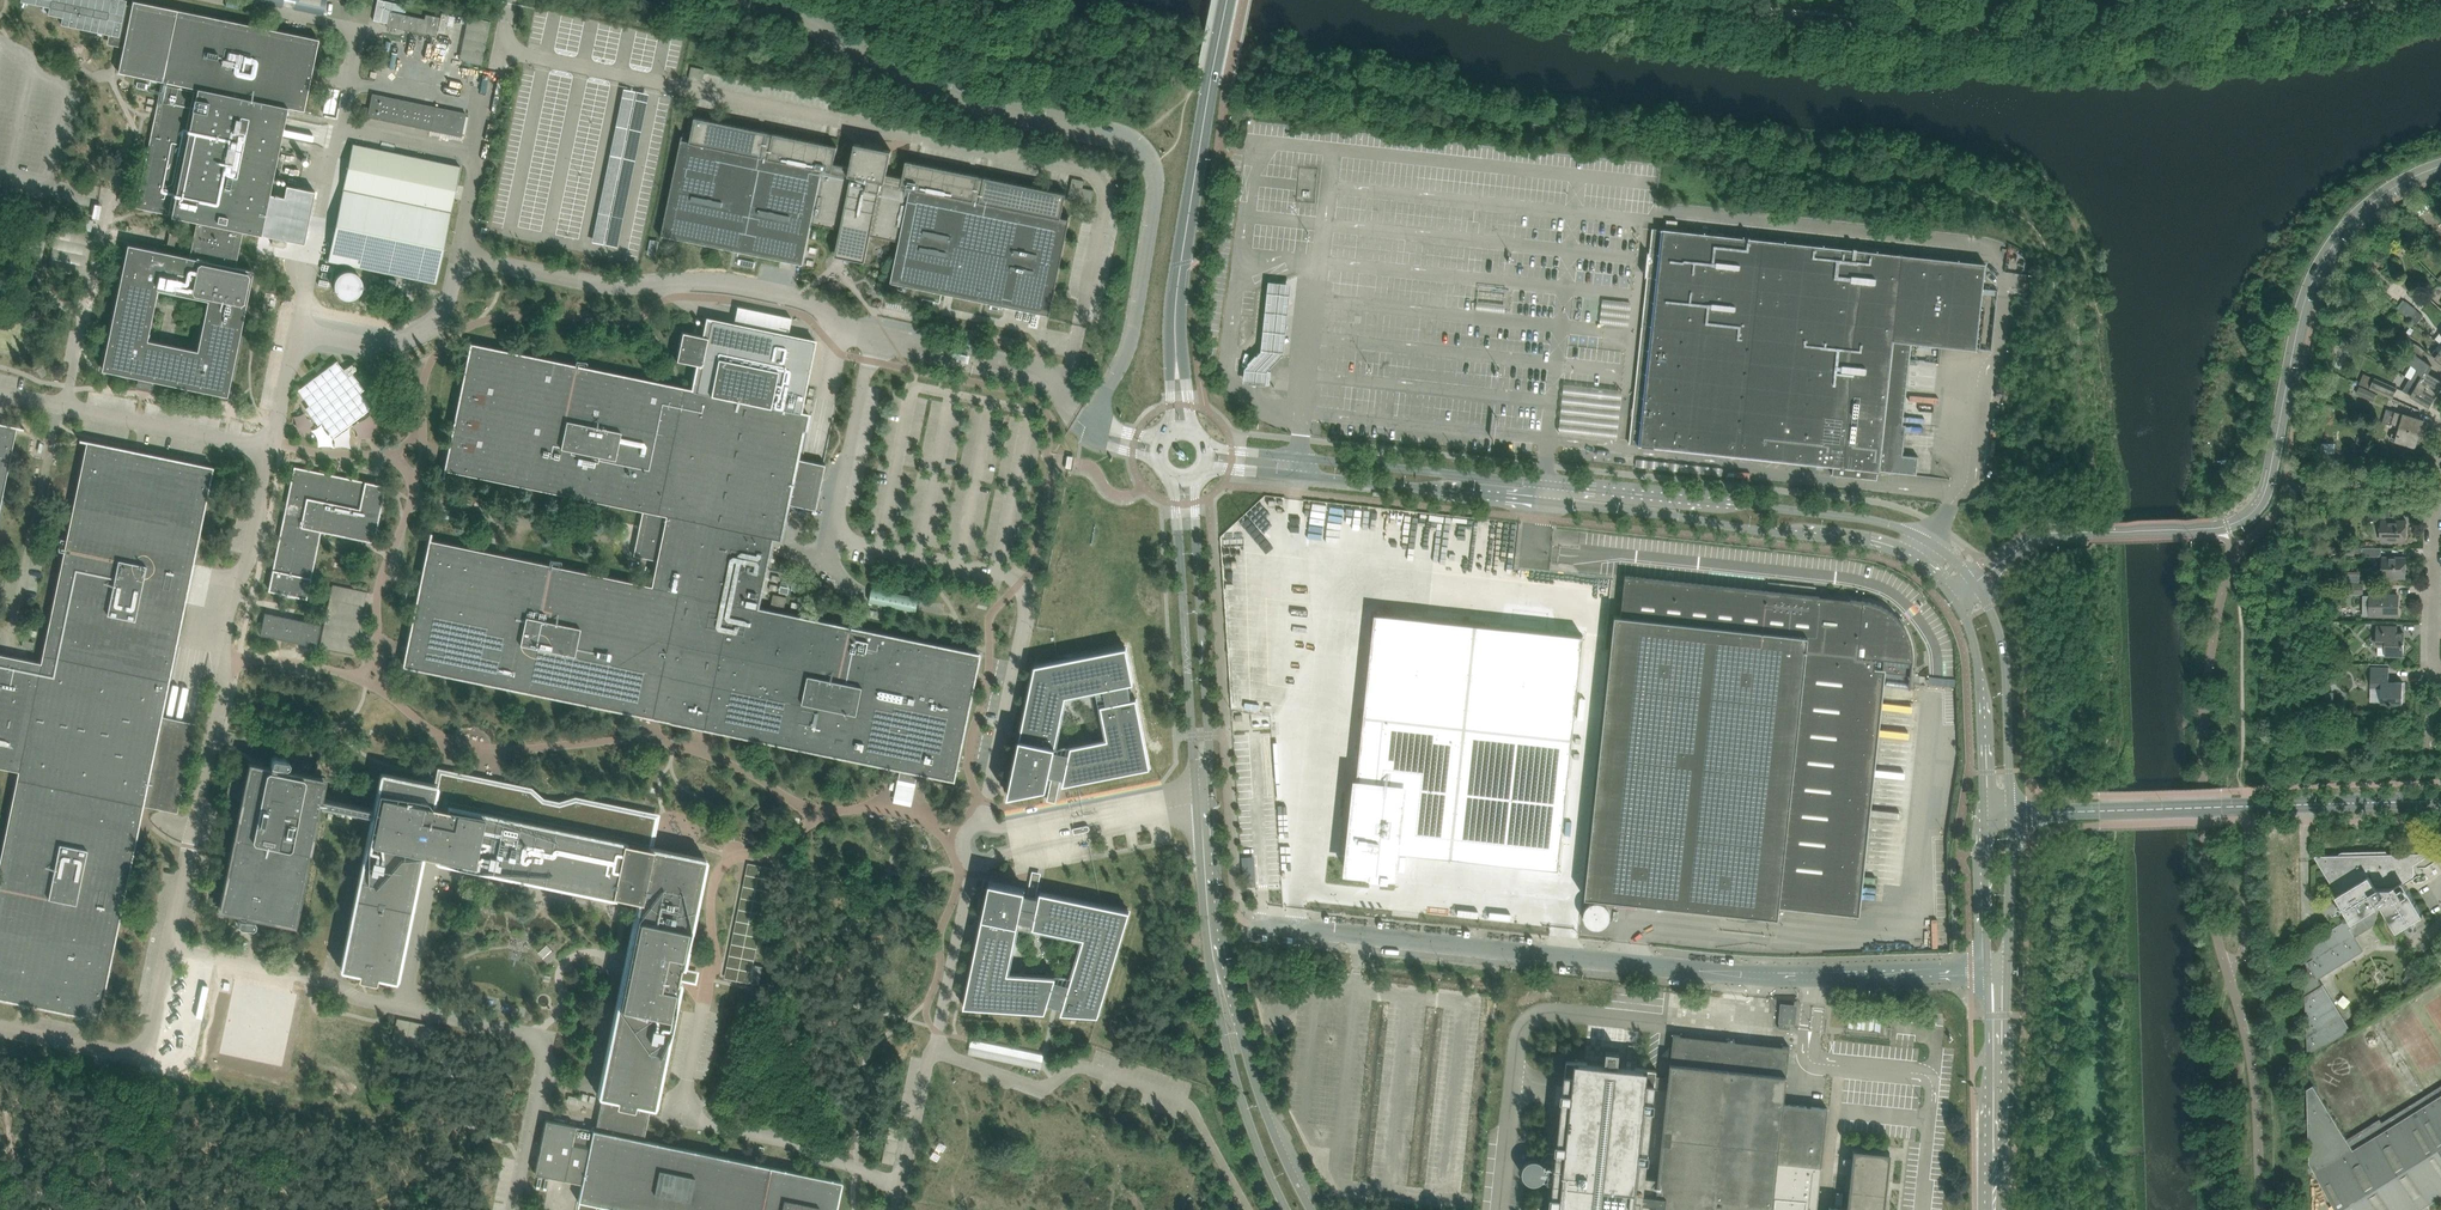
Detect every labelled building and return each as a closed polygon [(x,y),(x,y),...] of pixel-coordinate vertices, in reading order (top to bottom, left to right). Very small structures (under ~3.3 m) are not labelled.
[(20,1),(21,1),(49,7),(47,14),(62,17),(60,24),(82,29),(111,34),(110,36),(109,43),(115,45),(120,45),(122,46),(124,46),(118,72),(127,74),(145,78),(166,82),(165,86),(161,85),(136,207),(145,209),(169,214),(169,210),(173,211),(172,215),(173,215),(198,220),(243,229),(260,233),(289,239),(304,242),(315,191),(287,185),(284,197),(268,194),(273,170),(282,127),(286,109),(286,107),(304,111),(311,76),(313,67),(318,39),(231,21),(151,5),(133,1),(132,6),(125,4),(126,0),(20,0),(20,1)] [(325,13),(328,0),(263,0),(325,13)] [(372,22),(441,36),(445,17),(425,13),(424,17),(406,14),(408,4),(388,0),(376,0),(372,22)] [(481,61),(489,21),(468,17),(464,38),(475,40),(474,47),(463,45),(461,57),(481,61)] [(702,81),(704,69),(692,67),(689,78),(702,81)] [(328,87),(323,112),(334,114),(340,89),(328,87)] [(372,94),(370,108),(368,117),(430,130),(435,107),(372,94)] [(435,107),(430,130),(460,136),(461,136),(462,133),(465,134),(469,117),(465,116),(466,113),(435,107)] [(695,117),(692,135),(691,141),(683,140),(684,136),(683,135),(677,165),(676,168),(668,207),(667,210),(661,238),(662,239),(663,235),(733,250),(738,251),(793,262),(802,264),(803,264),(806,252),(812,223),(823,168),(824,161),(834,163),(837,147),(774,133),(774,134),(768,132),(695,117)] [(823,168),(812,223),(840,229),(840,231),(839,237),(837,245),(835,256),(838,256),(845,258),(865,262),(867,251),(870,241),(870,237),(871,236),(883,238),(886,239),(887,239),(890,240),(899,242),(911,187),(912,180),(903,178),(901,177),(900,177),(890,175),(888,175),(887,174),(892,151),(884,149),(882,149),(878,148),(879,144),(869,142),(868,146),(865,145),(862,144),(855,143),(850,167),(834,163),(824,161),(823,168)] [(343,191),(336,221),(334,233),(328,261),(436,283),(442,256),(444,244),(451,213),(460,166),(352,144),(343,191)] [(979,176),(906,161),(903,178),(912,180),(911,187),(899,242),(897,254),(896,257),(891,282),(946,294),(954,295),(982,301),(985,302),(1006,306),(1012,307),(1035,312),(1049,315),(1048,318),(1049,319),(1070,216),(1069,215),(1069,219),(1061,218),(1062,211),(1066,194),(985,177),(979,176)] [(85,230),(91,231),(93,220),(88,219),(85,230)] [(191,253),(190,258),(234,267),(235,264),(237,255),(239,248),(243,229),(198,220),(196,230),(194,237),(192,248),(191,253)] [(1985,264),(1973,262),(1661,229),(1661,230),(1653,229),(1629,443),(1638,444),(1638,445),(1656,447),(1806,463),(1807,464),(1807,463),(1833,466),(1862,469),(1879,471),(1880,471),(1916,475),(1918,456),(1902,454),(1906,424),(1902,424),(1911,342),(1976,349),(1985,264)] [(60,238),(59,245),(87,250),(89,238),(61,232),(60,238)] [(169,233),(167,244),(174,246),(177,234),(169,233)] [(87,250),(59,245),(49,293),(77,299),(82,276),(87,250)] [(252,271),(237,268),(234,267),(190,258),(128,245),(103,369),(139,377),(155,380),(226,395),(252,271)] [(365,281),(362,277),(358,274),(353,273),(348,273),(344,275),(340,278),(337,282),(336,287),(337,292),(339,297),(343,300),(347,303),(352,303),(357,302),(362,300),(365,296),(367,291),(367,286),(365,281)] [(419,294),(421,282),(397,277),(392,301),(416,307),(419,294)] [(1291,281),(1269,279),(1262,349),(1245,367),(1244,381),(1266,383),(1268,369),(1284,352),(1291,281)] [(1615,314),(1628,316),(1630,301),(1605,297),(1602,312),(1615,314)] [(2418,310),(2407,301),(2399,310),(2417,324),(2424,315),(2417,310),(2418,310)] [(407,654),(405,665),(652,716),(659,718),(701,726),(706,728),(904,768),(902,777),(914,779),(916,771),(918,771),(936,775),(940,776),(954,779),(956,768),(958,760),(975,679),(976,672),(980,655),(936,646),(933,646),(758,609),(762,591),(763,586),(764,581),(765,578),(767,565),(773,537),(782,539),(787,517),(790,504),(791,504),(816,509),(819,495),(823,479),(826,465),(824,465),(823,464),(803,460),(802,460),(799,459),(808,415),(799,413),(814,341),(788,336),(789,333),(791,319),(792,318),(791,318),(738,307),(737,307),(737,308),(734,321),(733,325),(707,319),(704,337),(682,332),(676,360),(698,365),(693,391),(684,389),(471,345),(465,376),(464,381),(462,392),(460,399),(450,451),(449,452),(449,456),(448,458),(446,469),(643,510),(639,529),(639,533),(634,555),(657,560),(652,587),(496,555),(493,554),(430,541),(421,588),(419,595),(409,646),(408,648),(407,652),(407,654)] [(2409,349),(2415,353),(2421,357),(2425,351),(2413,343),(2409,349)] [(2440,353),(2436,349),(2432,354),(2440,362),(2440,352),(2440,353)] [(2412,379),(2437,394),(2440,387),(2440,381),(2428,373),(2432,366),(2421,357),(2415,353),(2410,361),(2412,363),(2417,367),(2415,369),(2417,371),(2412,379)] [(336,361),(298,390),(310,405),(306,408),(319,425),(323,422),(334,437),(372,407),(360,392),(364,389),(352,373),(348,376),(336,361)] [(2398,388),(2375,378),(2370,388),(2393,399),(2398,388)] [(2437,394),(2412,379),(2410,378),(2403,391),(2430,406),(2437,394)] [(2359,385),(2356,393),(2373,400),(2377,392),(2359,385)] [(2401,428),(2420,433),(2424,420),(2396,411),(2392,425),(2401,428)] [(10,454),(12,446),(15,428),(4,426),(0,425),(0,502),(10,454)] [(2420,433),(2401,428),(2398,435),(2393,433),(2391,439),(2416,447),(2420,433)] [(2358,438),(2357,441),(2354,452),(2363,455),(2367,440),(2358,438)] [(20,770),(18,779),(0,866),(0,997),(21,1001),(28,1002),(79,1013),(86,1014),(98,1017),(134,843),(136,831),(140,814),(142,805),(149,806),(165,810),(177,812),(195,726),(195,723),(194,723),(164,717),(160,716),(167,681),(169,672),(192,563),(211,469),(200,466),(191,464),(141,454),(134,453),(87,443),(44,655),(42,664),(0,655),(0,766),(20,770)] [(1833,466),(1832,474),(1861,477),(1878,479),(1879,471),(1862,469),(1833,466)] [(320,529),(321,530),(372,540),(384,487),(295,469),(270,590),(306,597),(320,529)] [(1265,492),(1234,526),(1245,536),(1257,523),(1249,516),(1258,506),(1261,509),(1267,502),(1265,500),(1269,496),(1265,492)] [(1406,522),(1407,507),(1321,501),(1325,510),(1316,514),(1335,515),(1325,520),(1324,527),(1329,525),(1329,527),(1331,532),(1325,534),(1331,547),(1384,551),(1385,546),(1376,546),(1375,543),(1375,539),(1381,536),(1383,542),(1391,542),(1391,537),(1399,534),(1405,534),(1412,531),(1391,530),(1388,521),(1406,522)] [(2370,521),(2382,521),(2381,541),(2406,541),(2407,521),(2391,521),(2390,509),(2369,512),(2370,521)] [(2381,548),(2363,548),(2362,556),(2381,557),(2381,548)] [(2386,577),(2393,577),(2405,577),(2406,558),(2383,557),(2383,571),(2377,571),(2377,579),(2386,579),(2386,577)] [(1911,677),(1913,660),(1913,651),(1911,642),(1908,633),(1903,624),(1898,618),(1890,611),(1881,606),(1879,605),(1874,603),(1870,602),(1866,601),(1625,576),(1621,616),(1614,615),(1584,898),(1778,918),(1779,904),(1857,912),(1882,672),(1910,675),(1909,677),(1911,677)] [(332,584),(321,647),(355,653),(366,590),(332,584)] [(872,588),(869,602),(916,611),(919,597),(872,588)] [(787,597),(774,594),(771,606),(771,607),(784,610),(784,609),(787,597)] [(2371,615),(2386,615),(2398,615),(2398,596),(2386,596),(2371,595),(2371,600),(2363,600),(2363,615),(2371,615)] [(261,635),(278,639),(316,647),(321,625),(265,613),(261,635)] [(1348,856),(1347,871),(1368,873),(1371,873),(1370,878),(1381,879),(1391,880),(1391,875),(1394,876),(1396,861),(1397,852),(1559,869),(1569,774),(1583,636),(1374,614),(1359,754),(1356,781),(1356,782),(1348,856)] [(2377,646),(2386,646),(2386,656),(2404,656),(2404,633),(2397,633),(2397,626),(2377,625),(2377,646)] [(1007,798),(1046,790),(1049,778),(1064,782),(1063,786),(1151,769),(1137,698),(1131,700),(1128,685),(1134,684),(1127,647),(1034,665),(1007,798)] [(2389,703),(2389,705),(2392,705),(2392,704),(2403,704),(2403,682),(2389,682),(2389,667),(2371,667),(2371,688),(2381,688),(2381,704),(2389,703)] [(222,907),(222,908),(238,911),(240,912),(237,923),(239,926),(242,927),(243,927),(250,928),(253,929),(255,927),(256,923),(254,920),(252,920),(245,918),(246,913),(262,916),(293,923),(293,922),(317,808),(317,807),(318,806),(323,781),(323,780),(314,779),(313,778),(289,773),(275,771),(276,765),(284,767),(286,767),(289,765),(290,759),(288,759),(286,758),(275,756),(272,758),(272,759),(270,769),(251,766),(222,907)] [(323,781),(318,806),(321,806),(367,816),(373,817),(341,969),(360,973),(358,978),(360,980),(375,983),(376,982),(377,977),(396,981),(422,855),(438,858),(439,858),(438,861),(438,862),(441,862),(615,898),(615,897),(616,897),(619,898),(628,900),(639,902),(628,957),(627,960),(628,961),(627,966),(626,966),(624,978),(600,1090),(599,1096),(602,1097),(651,1106),(654,1107),(679,983),(677,982),(680,967),(680,965),(683,966),(683,965),(705,859),(651,848),(650,848),(646,847),(645,841),(646,840),(647,839),(647,838),(648,837),(648,836),(647,836),(647,835),(647,834),(646,834),(646,833),(645,833),(644,833),(643,833),(640,825),(639,820),(638,817),(636,815),(633,813),(631,812),(616,810),(613,811),(606,810),(600,807),(595,806),(586,803),(581,802),(572,804),(564,805),(556,805),(545,804),(542,803),(540,802),(531,795),(528,793),(526,793),(525,793),(508,786),(495,785),(489,785),(476,781),(473,781),(471,781),(466,782),(464,783),(460,786),(455,787),(452,787),(452,786),(451,785),(451,784),(450,784),(450,783),(449,783),(448,783),(447,783),(446,783),(445,784),(444,784),(444,785),(444,786),(437,786),(437,785),(432,784),(382,774),(374,809),(330,800),(322,799),(326,782),(323,781)] [(2306,945),(2310,952),(2302,958),(2302,971),(2304,972),(2308,1056),(2351,1030),(2323,984),(2322,985),(2319,979),(2328,973),(2363,951),(2355,937),(2375,925),(2378,912),(2375,908),(2382,904),(2391,920),(2398,930),(2424,914),(2399,874),(2408,868),(2406,866),(2427,853),(2314,856),(2338,894),(2336,896),(2350,918),(2306,945)] [(1257,885),(1256,860),(1242,861),(1243,885),(1257,885)] [(733,879),(733,895),(747,895),(747,879),(733,879)] [(1131,910),(1041,891),(1039,898),(1024,895),(1026,888),(989,881),(963,1008),(1045,1013),(1048,1005),(1053,1006),(1057,1007),(1058,1007),(1058,1008),(1062,1009),(1061,1014),(1099,1017),(1131,910)] [(1585,910),(1584,915),(1585,920),(1587,924),(1592,927),(1596,928),(1601,927),(1606,924),(1608,920),(1609,915),(1608,910),(1606,906),(1601,903),(1596,902),(1592,903),(1587,906),(1585,910)] [(754,964),(750,983),(759,985),(763,966),(754,964)] [(361,1101),(373,1025),(308,1015),(312,991),(292,988),(292,991),(178,974),(165,1061),(209,1068),(213,1037),(209,1036),(211,1023),(213,1024),(214,1019),(261,1026),(252,1082),(277,1085),(277,1084),(296,1087),(300,1060),(343,1066),(338,1097),(361,1101)] [(1793,1018),(1794,1008),(1784,1007),(1783,1017),(1784,1017),(1784,1019),(1780,1019),(1779,1028),(1790,1029),(1791,1018),(1793,1018)] [(419,1034),(420,1022),(400,1020),(400,1022),(405,1023),(404,1029),(411,1030),(410,1034),(419,1034)] [(1828,1108),(1784,1104),(1787,1075),(1670,1063),(1669,1078),(1656,1076),(1656,1069),(1647,1068),(1637,1067),(1618,1065),(1619,1052),(1606,1050),(1605,1064),(1585,1062),(1566,1060),(1563,1086),(1559,1131),(1557,1150),(1550,1209),(1817,1209),(1828,1108)] [(2308,1089),(2310,1163),(2322,1182),(2339,1209),(2420,1209),(2431,1203),(2440,1197),(2440,1086),(2382,1122),(2380,1119),(2347,1139),(2314,1085),(2308,1089)] [(595,1131),(644,1140),(651,1106),(602,1097),(595,1131)] [(577,1202),(618,1209),(836,1209),(842,1182),(644,1140),(595,1131),(545,1121),(534,1174),(581,1184),(578,1199),(577,1202)] [(894,1163),(901,1133),(889,1129),(881,1160),(894,1163)] [(1890,1153),(1854,1149),(1848,1209),(1829,1208),(1829,1209),(1884,1209),(1890,1153)] [(1538,1160),(1519,1159),(1518,1181),(1531,1181),(1531,1176),(1538,1176),(1538,1160)]
